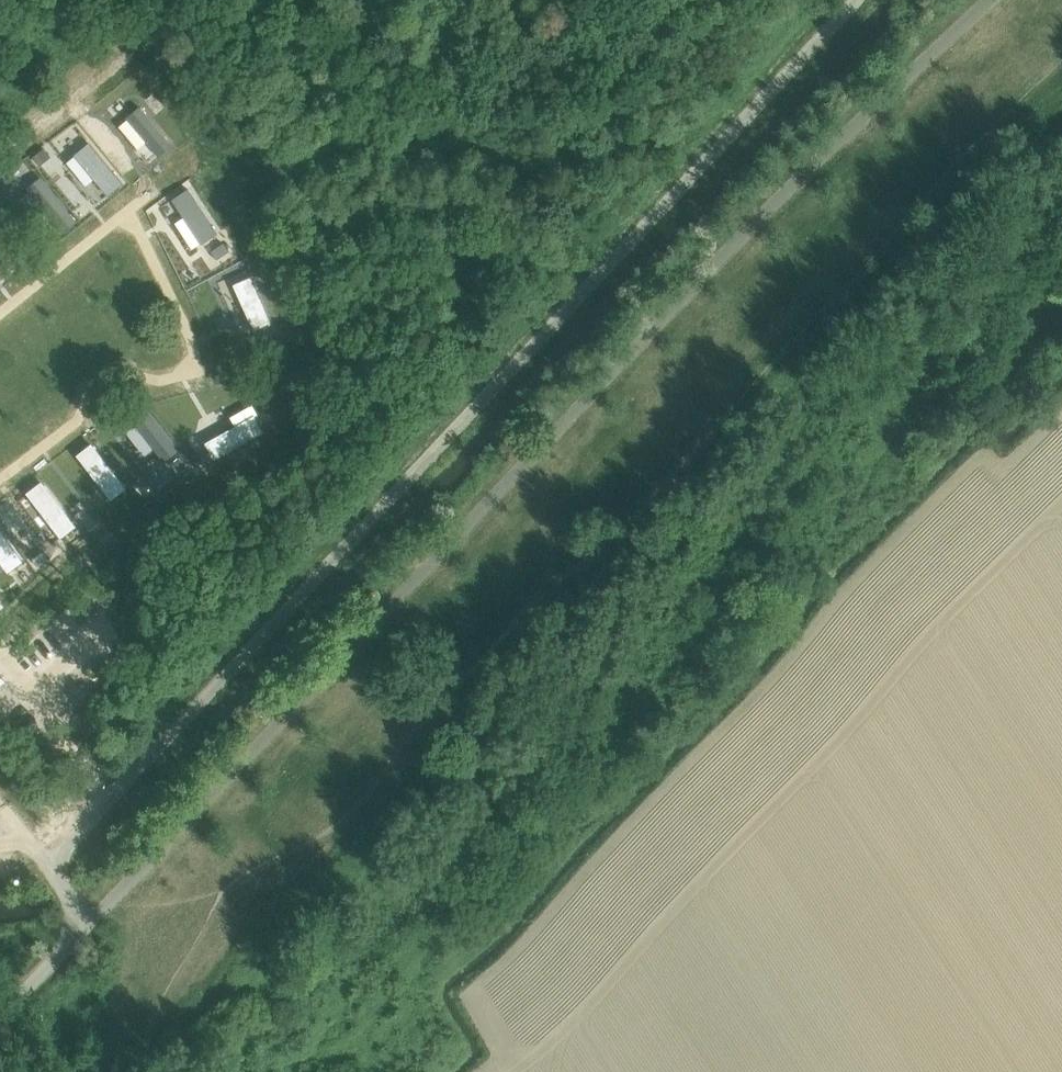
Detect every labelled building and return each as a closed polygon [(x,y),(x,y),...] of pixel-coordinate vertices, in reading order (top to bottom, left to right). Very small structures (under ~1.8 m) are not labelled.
[(111,133),(91,114),(66,140),(85,159),(111,133)]
